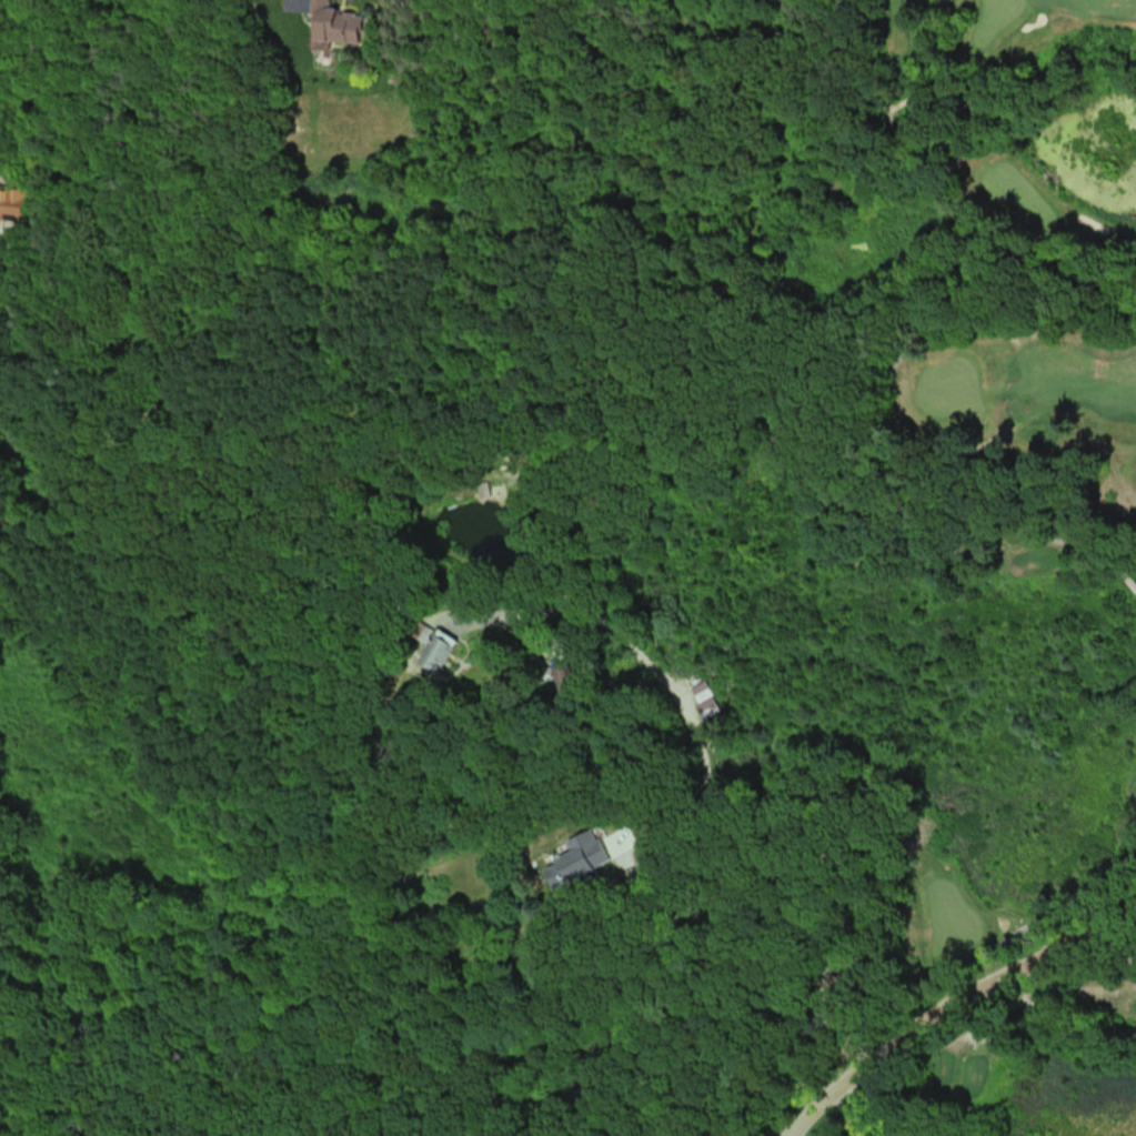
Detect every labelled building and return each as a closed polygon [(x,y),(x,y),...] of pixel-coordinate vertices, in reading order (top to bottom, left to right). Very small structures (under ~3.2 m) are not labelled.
[(364,12),(331,10),(332,0),(312,0),(311,13),(318,13),(317,40),(310,39),(309,49),(330,49),(330,41),(363,42),(364,12)] [(28,188),(0,185),(0,218),(25,221),(28,188)] [(419,658),(438,671),(459,640),(440,627),(419,658)] [(704,719),(720,710),(705,680),(689,687),(704,719)] [(609,860),(596,827),(567,839),(573,853),(544,865),(554,888),(568,882),(571,888),(600,875),(596,866),(609,860)]
